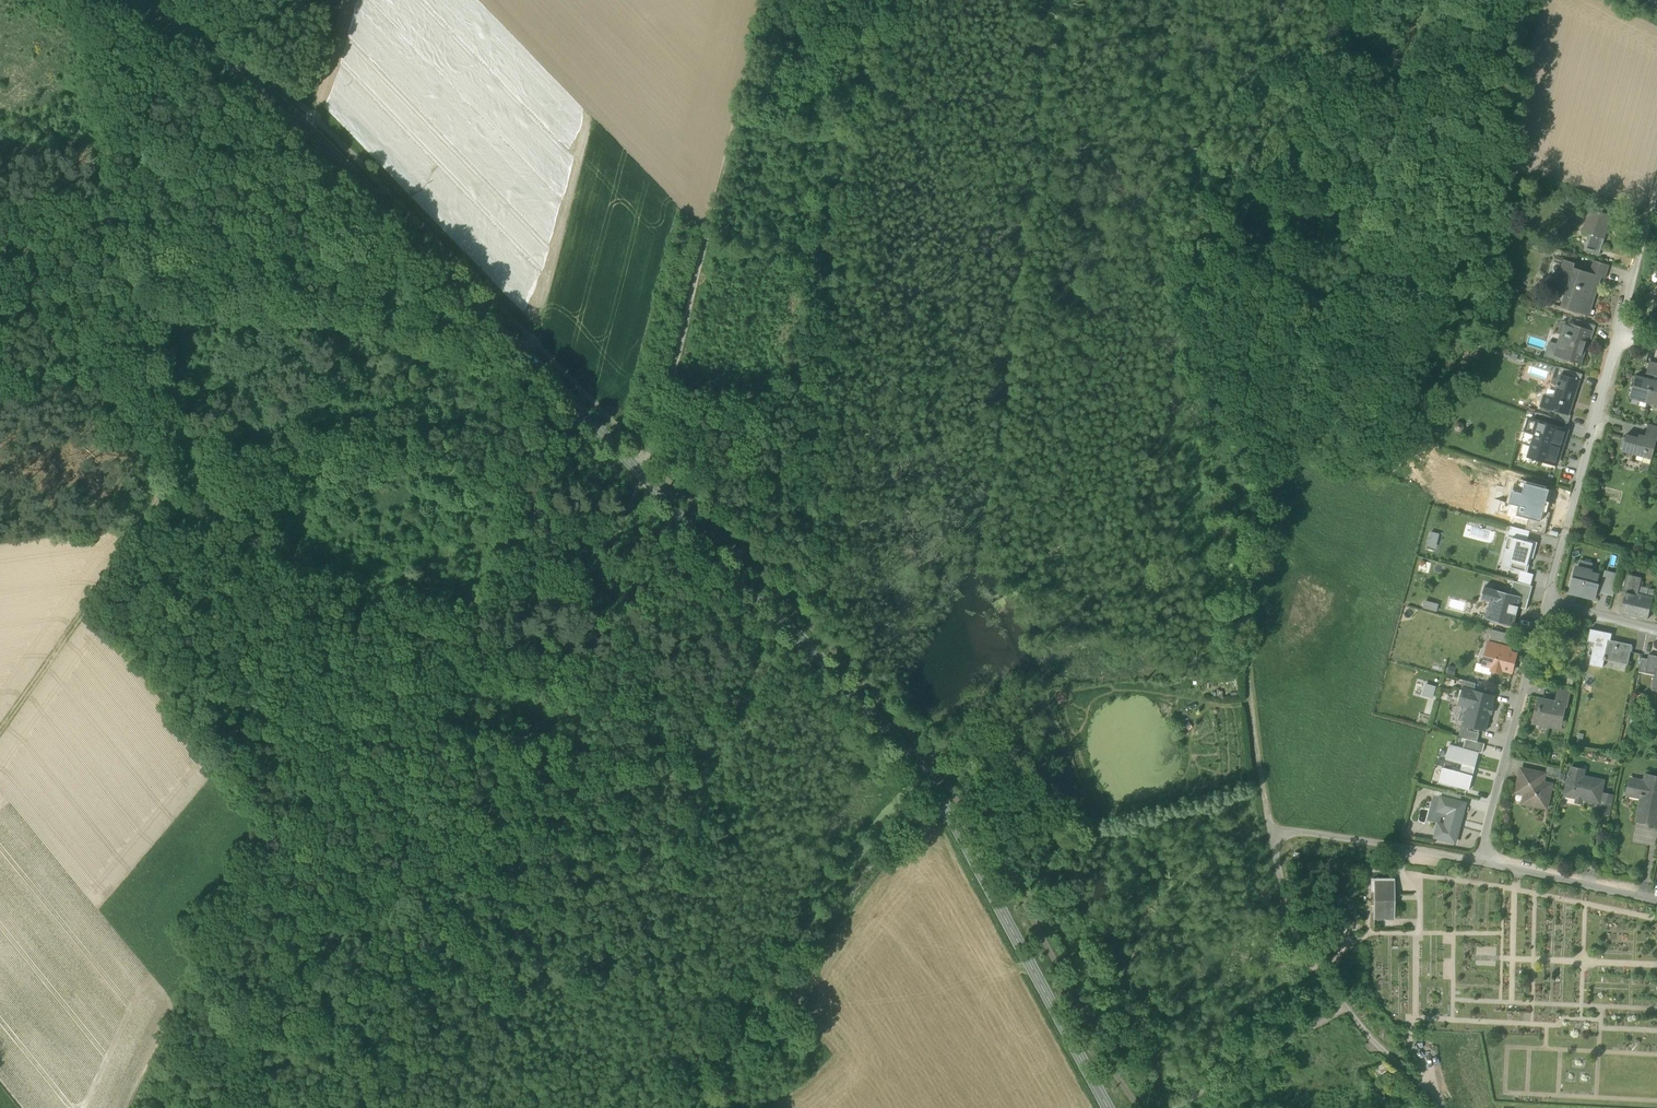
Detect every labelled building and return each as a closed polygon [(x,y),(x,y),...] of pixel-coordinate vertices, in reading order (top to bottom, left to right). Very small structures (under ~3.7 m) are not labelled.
[(1591,235),(1605,239),(1612,215),(1590,208),(1583,232),(1591,235)] [(1586,251),(1600,255),(1605,239),(1591,235),(1586,251)] [(1558,281),(1564,264),(1574,268),(1575,263),(1564,260),(1558,281)] [(1600,277),(1605,278),(1610,265),(1594,260),(1590,273),(1600,276),(1600,277)] [(1564,308),(1587,315),(1600,277),(1600,276),(1590,273),(1574,268),(1564,264),(1558,281),(1571,285),(1564,308)] [(1592,331),(1594,332),(1596,325),(1577,319),(1575,325),(1592,331)] [(1566,335),(1562,346),(1559,356),(1561,357),(1582,364),(1585,354),(1583,353),(1586,342),(1588,343),(1592,331),(1575,325),(1562,321),(1558,333),(1566,335)] [(1561,360),(1561,357),(1559,356),(1562,346),(1550,342),(1546,355),(1561,360)] [(1654,375),(1656,366),(1656,363),(1650,361),(1646,373),(1654,375)] [(1578,380),(1581,381),(1583,374),(1561,367),(1558,374),(1561,375),(1562,374),(1579,380),(1578,380)] [(1557,411),(1569,415),(1569,414),(1573,400),(1572,400),(1578,380),(1579,380),(1562,374),(1561,375),(1554,397),(1545,394),(1541,407),(1551,410),(1552,409),(1557,411)] [(1631,395),(1648,400),(1653,380),(1645,378),(1636,375),(1631,395)] [(1653,380),(1648,400),(1656,402),(1656,381),(1653,380)] [(1569,423),(1571,415),(1569,414),(1569,415),(1557,411),(1554,418),(1567,422),(1569,423)] [(1534,419),(1565,429),(1567,422),(1554,418),(1536,412),(1534,419)] [(1534,419),(1531,429),(1537,431),(1532,447),(1529,456),(1554,464),(1559,447),(1562,448),(1564,441),(1561,440),(1565,429),(1534,419)] [(1648,424),(1645,436),(1656,439),(1656,426),(1648,424)] [(1526,444),(1532,447),(1537,431),(1531,429),(1526,444)] [(1653,456),(1656,441),(1656,439),(1645,436),(1639,434),(1638,437),(1627,434),(1623,448),(1653,456)] [(1529,521),(1541,525),(1551,490),(1526,484),(1523,493),(1515,491),(1511,504),(1520,506),(1517,518),(1529,521)] [(1527,530),(1530,531),(1541,534),(1543,525),(1541,525),(1529,521),(1527,530)] [(1511,526),(1509,535),(1528,540),(1530,531),(1527,530),(1511,526)] [(1440,534),(1431,531),(1427,546),(1436,548),(1440,534)] [(1533,558),(1538,542),(1528,540),(1509,535),(1505,548),(1512,551),(1509,562),(1512,562),(1510,568),(1521,571),(1527,572),(1531,558),(1533,558)] [(1512,551),(1505,548),(1500,565),(1510,568),(1512,562),(1509,562),(1512,551)] [(1580,559),(1578,567),(1591,570),(1593,562),(1580,559)] [(1578,567),(1577,566),(1570,592),(1594,599),(1598,584),(1596,584),(1598,575),(1591,573),(1591,570),(1578,567)] [(1521,571),(1519,577),(1532,580),(1534,574),(1527,572),(1521,571)] [(1606,572),(1601,591),(1614,594),(1619,575),(1606,572)] [(1621,613),(1648,619),(1653,598),(1638,594),(1640,586),(1642,578),(1626,575),(1622,591),(1626,593),(1621,613)] [(1519,577),(1518,582),(1531,585),(1532,580),(1519,577)] [(1531,585),(1518,582),(1514,581),(1510,593),(1527,598),(1531,585)] [(1656,590),(1640,586),(1638,594),(1653,598),(1656,590)] [(1486,618),(1514,626),(1519,607),(1526,609),(1529,599),(1527,598),(1510,593),(1485,587),(1481,599),(1491,601),(1486,618)] [(1439,604),(1425,600),(1423,608),(1437,612),(1439,604)] [(1493,629),(1489,642),(1506,647),(1510,634),(1503,632),(1495,630),(1493,629)] [(1588,641),(1595,643),(1595,641),(1601,642),(1603,632),(1591,629),(1588,641)] [(1590,665),(1603,667),(1605,660),(1606,655),(1611,656),(1610,657),(1629,661),(1631,652),(1632,652),(1633,647),(1632,646),(1632,645),(1611,640),(1612,633),(1603,632),(1601,642),(1595,641),(1595,643),(1590,665)] [(1489,642),(1483,664),(1493,666),(1492,670),(1501,673),(1502,669),(1512,672),(1517,654),(1510,652),(1511,648),(1506,647),(1489,642)] [(1605,660),(1628,664),(1629,661),(1610,657),(1611,656),(1606,655),(1605,660)] [(1656,691),(1656,656),(1649,655),(1648,659),(1646,669),(1647,669),(1656,671),(1655,675),(1652,690),(1656,691)] [(1639,672),(1646,673),(1647,669),(1646,669),(1648,659),(1642,658),(1639,672)] [(1493,666),(1483,664),(1477,662),(1474,671),(1491,675),(1492,670),(1493,666)] [(1457,667),(1449,665),(1447,675),(1454,677),(1457,667)] [(1567,673),(1565,683),(1573,685),(1575,674),(1567,673)] [(1461,688),(1463,689),(1464,688),(1474,691),(1476,683),(1464,680),(1461,688)] [(1436,686),(1425,683),(1421,696),(1433,699),(1436,686)] [(1563,706),(1568,707),(1571,690),(1558,687),(1555,700),(1564,702),(1563,706)] [(1461,704),(1469,706),(1490,712),(1494,696),(1474,691),(1464,688),(1463,689),(1459,704),(1461,704)] [(1536,721),(1559,725),(1563,706),(1564,702),(1555,700),(1555,701),(1550,701),(1550,702),(1541,700),(1539,706),(1538,706),(1538,709),(1539,709),(1536,721)] [(1465,724),(1469,706),(1461,704),(1456,721),(1462,723),(1465,724)] [(1485,730),(1490,712),(1469,706),(1465,724),(1464,724),(1481,729),(1485,730)] [(1478,741),(1481,729),(1464,724),(1465,724),(1462,723),(1458,736),(1466,738),(1478,741)] [(1478,741),(1466,738),(1463,748),(1479,752),(1482,753),(1485,743),(1478,741)] [(1446,759),(1463,763),(1474,766),(1475,767),(1479,752),(1463,748),(1450,744),(1446,759)] [(1474,766),(1463,763),(1460,772),(1471,775),(1474,766)] [(1546,775),(1560,778),(1562,769),(1548,766),(1546,775)] [(1473,775),(1471,775),(1460,772),(1443,767),(1439,782),(1469,790),(1473,775)] [(1526,803),(1546,807),(1551,785),(1542,783),(1544,774),(1522,769),(1517,790),(1527,792),(1528,794),(1526,803)] [(1565,795),(1599,802),(1601,793),(1604,781),(1570,774),(1565,795)] [(1656,825),(1656,818),(1656,778),(1648,777),(1646,784),(1632,781),(1630,793),(1647,797),(1645,810),(1641,809),(1639,822),(1656,825)] [(1441,797),(1460,802),(1462,795),(1443,790),(1441,797)] [(1599,812),(1610,815),(1614,795),(1601,793),(1599,802),(1601,802),(1599,812)] [(1439,823),(1435,837),(1455,842),(1459,825),(1458,825),(1460,819),(1461,819),(1465,803),(1460,802),(1441,797),(1438,810),(1448,813),(1445,825),(1439,823)] [(1374,917),(1394,917),(1394,878),(1374,878),(1374,917)] [(1335,944),(1323,939),(1321,945),(1333,950),(1335,944)]
